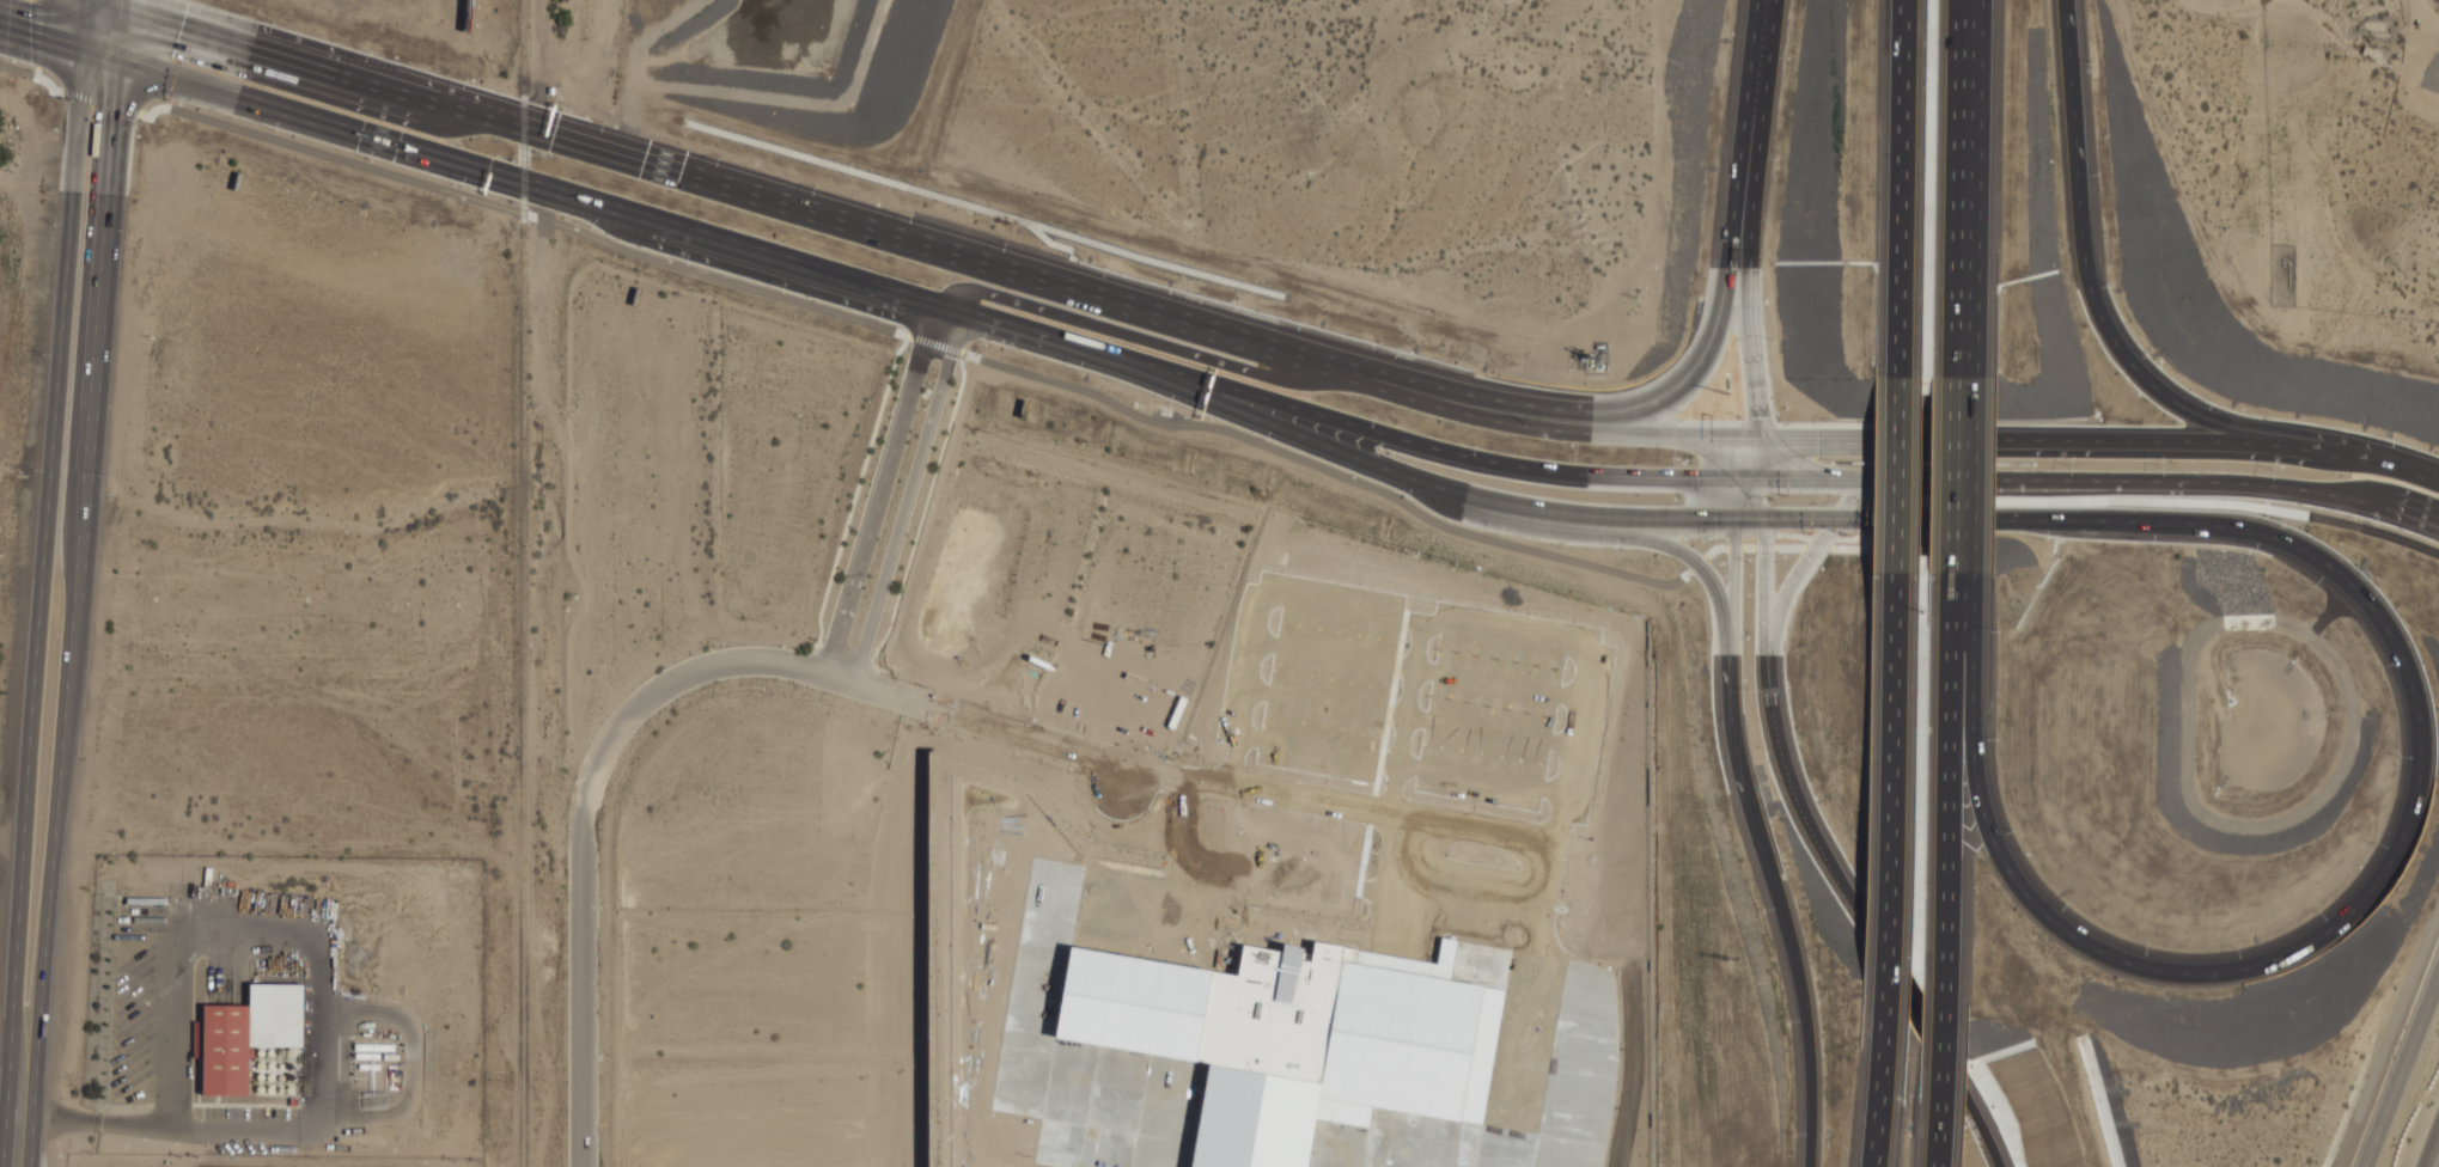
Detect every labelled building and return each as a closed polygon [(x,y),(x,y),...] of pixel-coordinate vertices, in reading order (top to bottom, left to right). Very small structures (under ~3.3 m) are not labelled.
[(1316,1098),(1303,1166),(1189,1166),(1207,1065),(1054,1038),(1071,946),(1230,974),(1236,942),(1270,949),(1272,942),(1305,948),(1306,942),(1343,948),(1341,960),(1506,990),(1481,1128),(1316,1098)] [(202,1004),(249,1004),(249,983),(305,984),(304,1046),(251,1045),(250,1096),(202,1096),(202,1004)]
